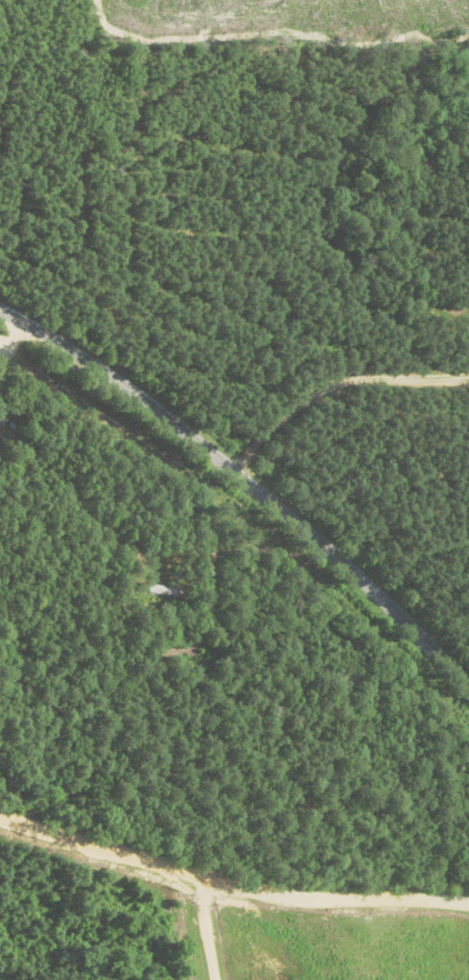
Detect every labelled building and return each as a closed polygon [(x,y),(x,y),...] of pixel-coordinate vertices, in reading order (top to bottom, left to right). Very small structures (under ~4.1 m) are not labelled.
[(182,587),(144,587),(144,596),(182,596),(182,587)]
